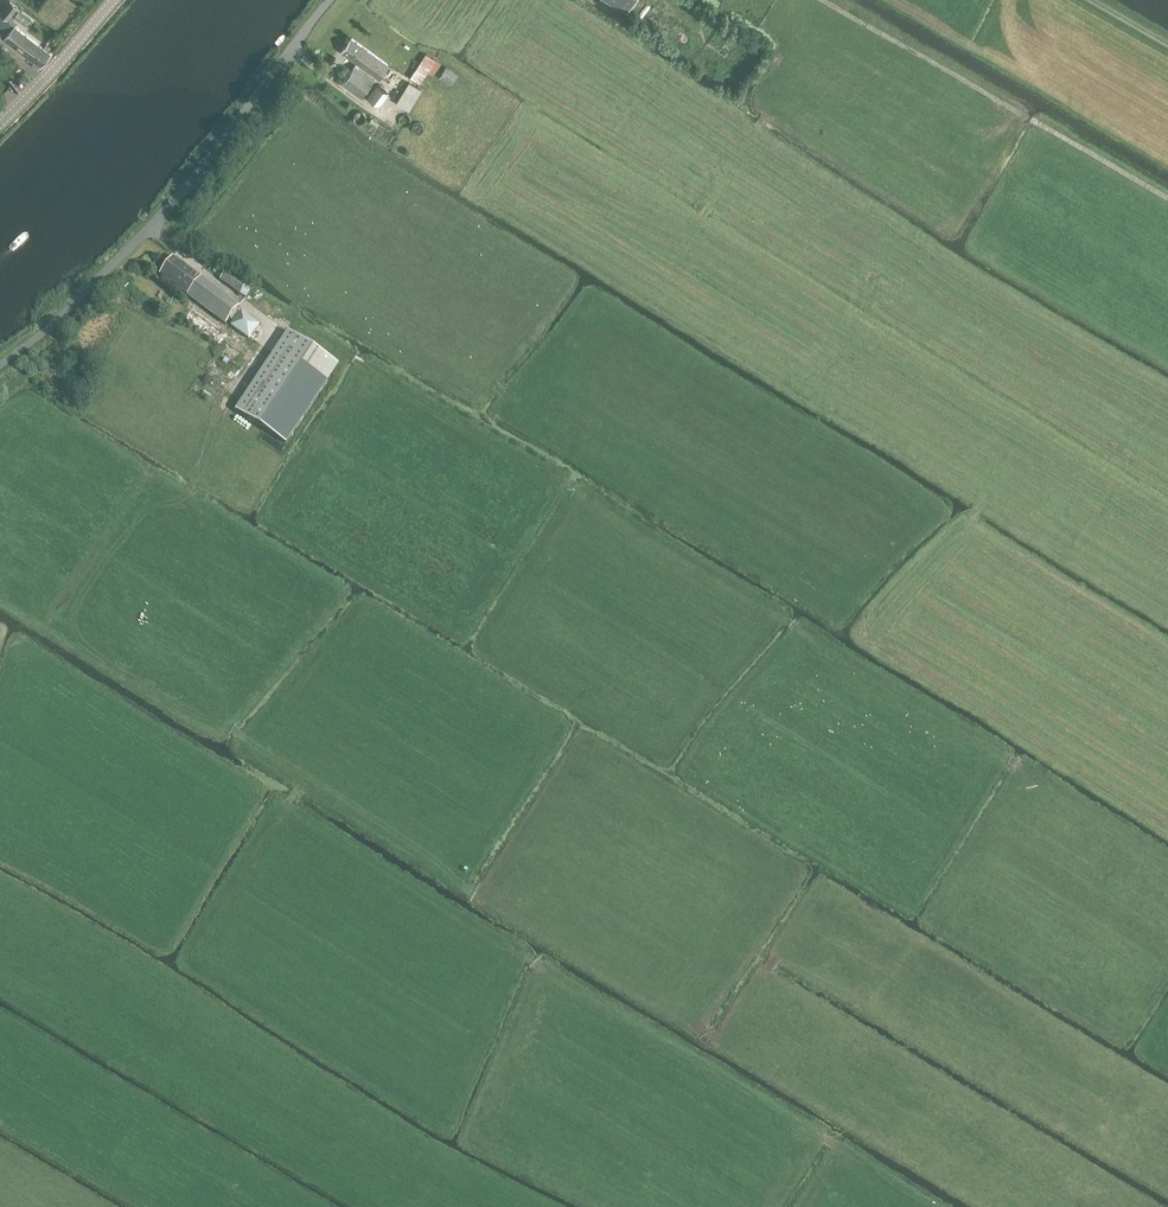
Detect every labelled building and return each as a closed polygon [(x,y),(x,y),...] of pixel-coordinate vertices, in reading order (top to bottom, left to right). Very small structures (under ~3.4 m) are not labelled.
[(22,31),(14,26),(8,20),(18,7),(10,1),(0,12),(0,36),(3,38),(4,38),(12,45),(22,31)] [(35,41),(22,31),(12,45),(25,55),(35,41)] [(379,79),(389,65),(351,38),(342,51),(379,79)] [(33,61),(43,48),(35,41),(25,55),(33,61)] [(754,43),(750,50),(757,54),(761,48),(754,43)] [(52,54),(43,48),(33,61),(35,62),(32,65),(37,70),(40,67),(41,67),(52,54)] [(374,80),(355,66),(342,83),(361,98),(374,80)] [(379,106),(389,93),(377,84),(367,97),(379,106)] [(201,277),(201,278),(173,258),(160,275),(188,296),(187,296),(226,325),(240,306),(201,277)] [(244,290),(246,285),(226,271),(219,280),(240,295),(244,290)] [(221,330),(191,309),(184,319),(214,340),(221,345),(229,334),(221,330)] [(249,340),(260,325),(241,312),(230,326),(249,340)] [(300,318),(246,396),(295,430),(349,352),(300,318)] [(232,378),(227,387),(238,393),(243,384),(232,378)]
